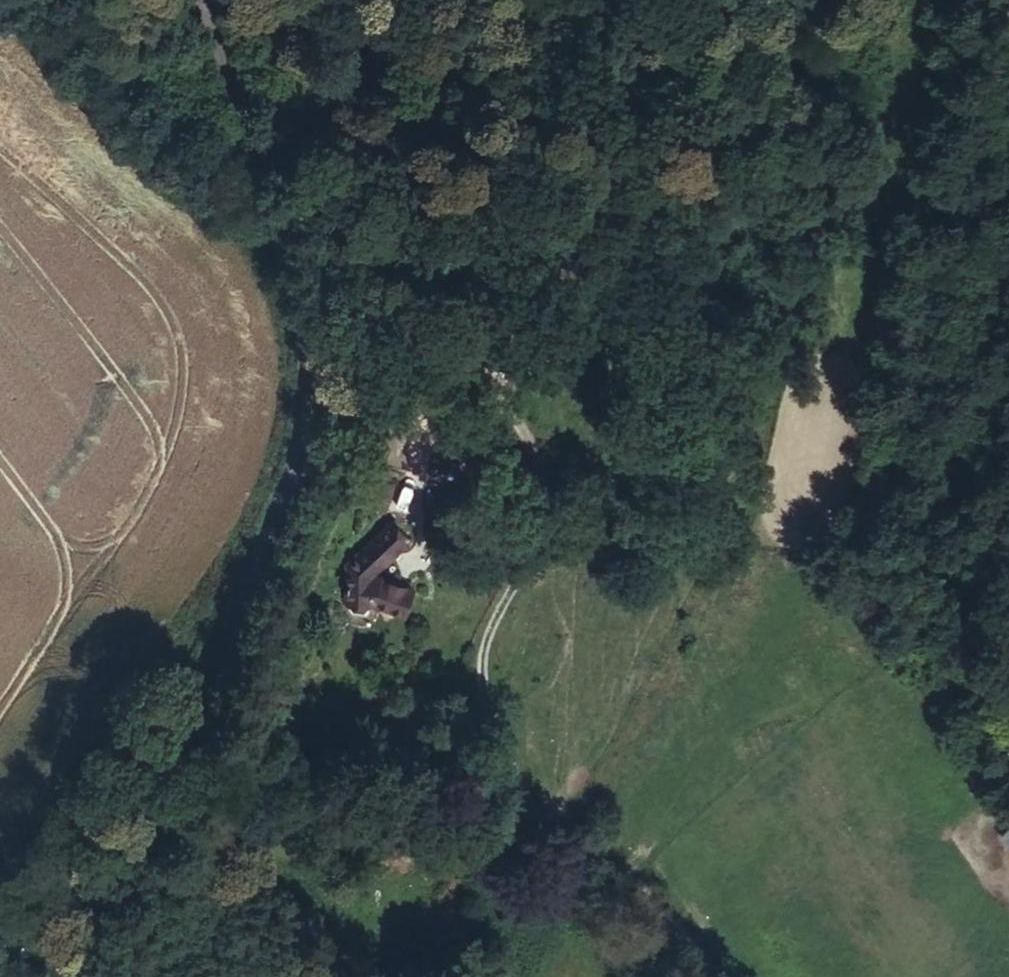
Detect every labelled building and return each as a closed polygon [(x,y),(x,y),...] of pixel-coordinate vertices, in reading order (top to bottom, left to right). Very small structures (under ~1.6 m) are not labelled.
[(360,547),(340,582),(358,592),(376,564),(408,525),(391,511),(360,547)]
